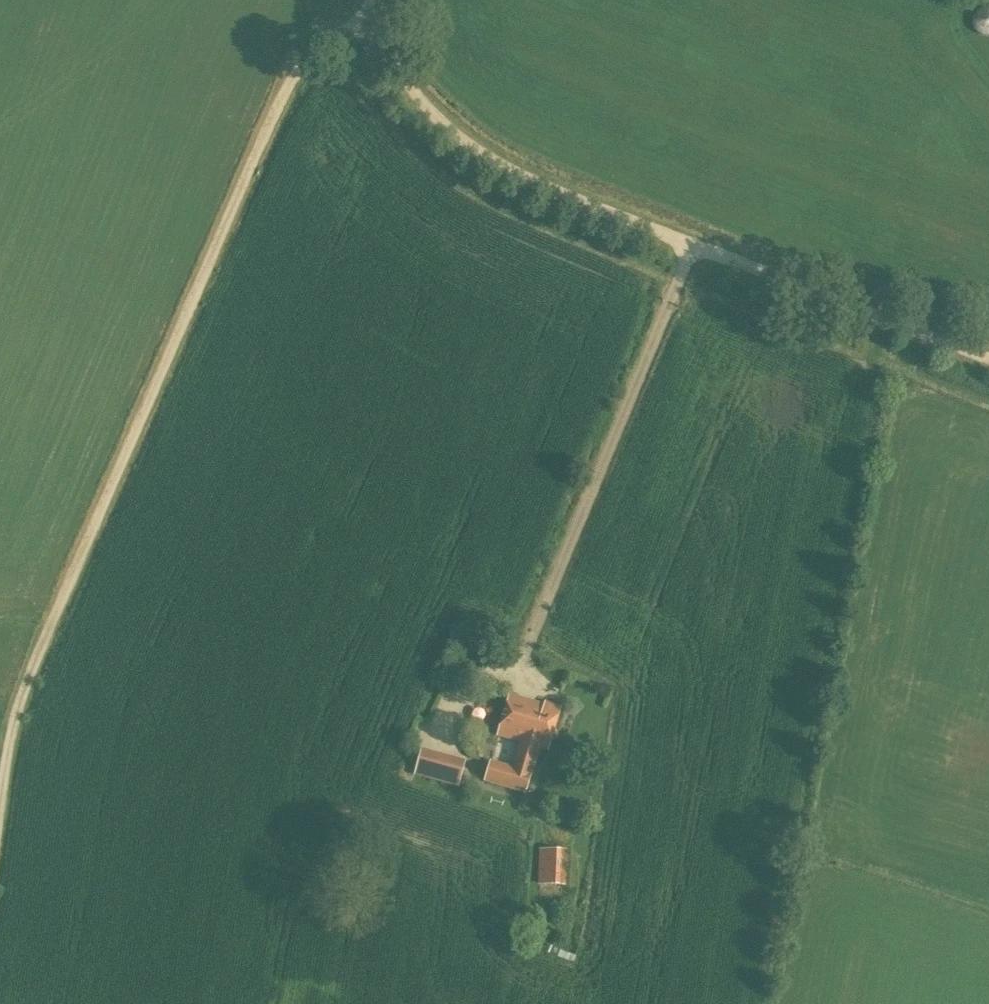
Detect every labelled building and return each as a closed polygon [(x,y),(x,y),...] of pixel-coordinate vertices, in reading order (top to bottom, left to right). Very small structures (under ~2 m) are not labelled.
[(545,703),(510,693),(499,735),(518,740),(511,767),(489,761),(483,781),(525,793),(530,774),(532,775),(540,746),(548,749),(560,706),(545,701),(545,703)] [(458,787),(465,761),(421,748),(414,775),(458,787)] [(566,886),(566,850),(539,849),(538,885),(566,886)]
